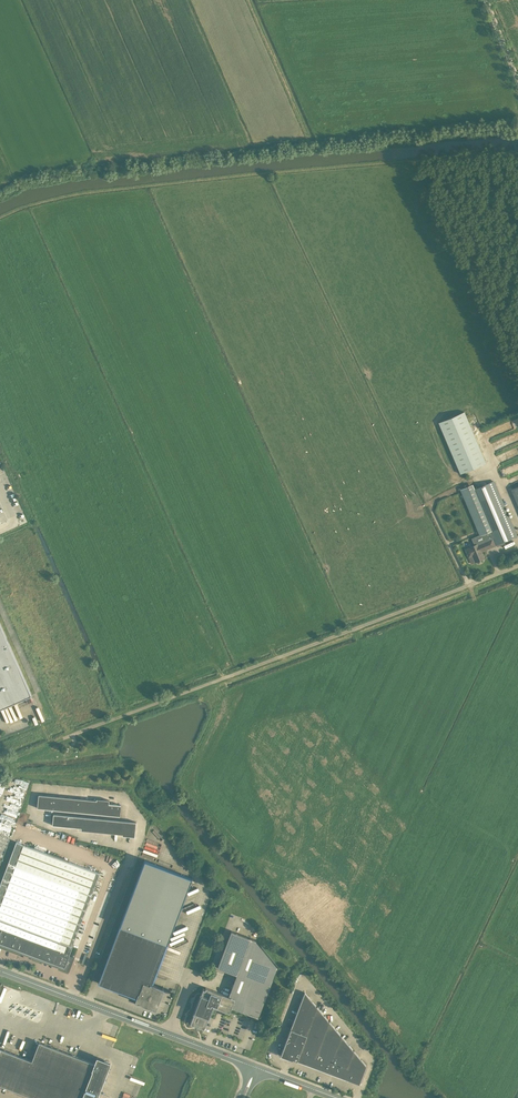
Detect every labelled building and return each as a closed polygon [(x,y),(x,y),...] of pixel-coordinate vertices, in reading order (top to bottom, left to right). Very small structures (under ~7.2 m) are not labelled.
[(438,423),(460,474),(486,463),(473,432),(464,412),(438,423)] [(509,517),(494,481),(472,490),(470,486),(461,489),(462,492),(478,530),(479,532),(480,535),(472,538),(475,545),(469,547),(469,548),(465,550),(468,557),(470,556),(470,555),(472,554),(475,562),(484,558),(484,556),(481,551),(483,550),(484,550),(496,545),(495,545),(517,535),(509,517)] [(25,698),(28,703),(32,701),(30,696),(31,695),(30,692),(0,624),(0,709),(25,698)] [(39,795),(37,808),(120,816),(121,805),(108,804),(109,801),(96,799),(96,801),(39,795)] [(53,814),(52,825),(81,828),(81,830),(122,835),(122,836),(134,837),(136,823),(53,814)] [(68,968),(73,956),(69,954),(99,873),(16,842),(0,885),(0,943),(68,968)] [(120,925),(98,983),(137,997),(137,998),(137,999),(136,1001),(152,1007),(157,1005),(163,989),(161,988),(151,985),(167,943),(191,878),(144,860),(120,925)] [(203,988),(190,1023),(204,1028),(211,1009),(214,1010),(215,1007),(230,1012),(231,1007),(259,1018),(278,967),(256,939),(231,930),(217,967),(237,975),(229,996),(206,987),(205,989),(203,988)] [(348,1080),(359,1084),(366,1065),(305,992),(281,1055),(292,1060),(293,1059),(348,1080)] [(109,1062),(98,1058),(96,1063),(39,1042),(32,1060),(0,1048),(0,1084),(36,1097),(95,1097),(97,1092),(109,1062)]
